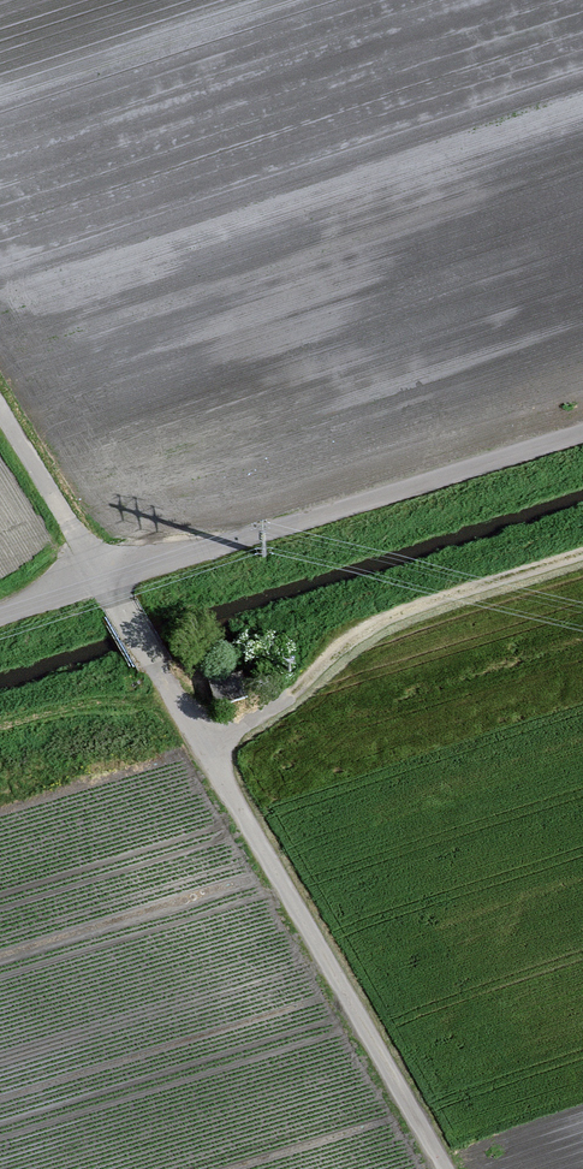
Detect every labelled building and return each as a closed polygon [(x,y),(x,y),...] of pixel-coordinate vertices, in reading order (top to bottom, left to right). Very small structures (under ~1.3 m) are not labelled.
[(240,675),(212,683),(217,701),(245,693),(240,675)]
